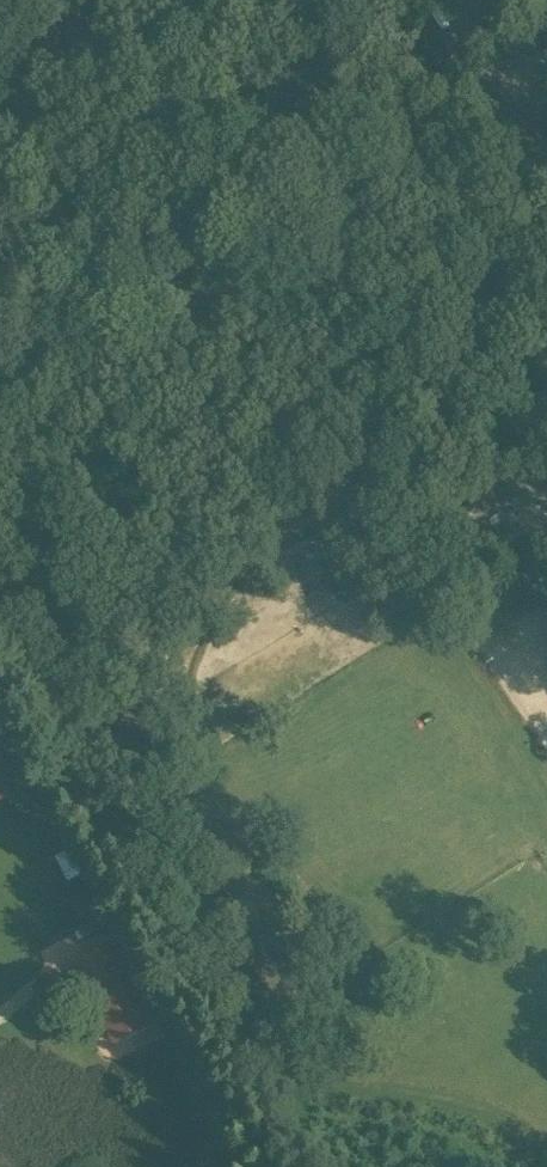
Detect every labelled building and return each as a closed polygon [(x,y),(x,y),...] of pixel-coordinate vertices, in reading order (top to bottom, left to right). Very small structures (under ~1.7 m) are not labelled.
[(68,848),(54,856),(67,881),(82,874),(68,848)] [(112,949),(81,965),(121,1041),(152,1026),(112,949)]
